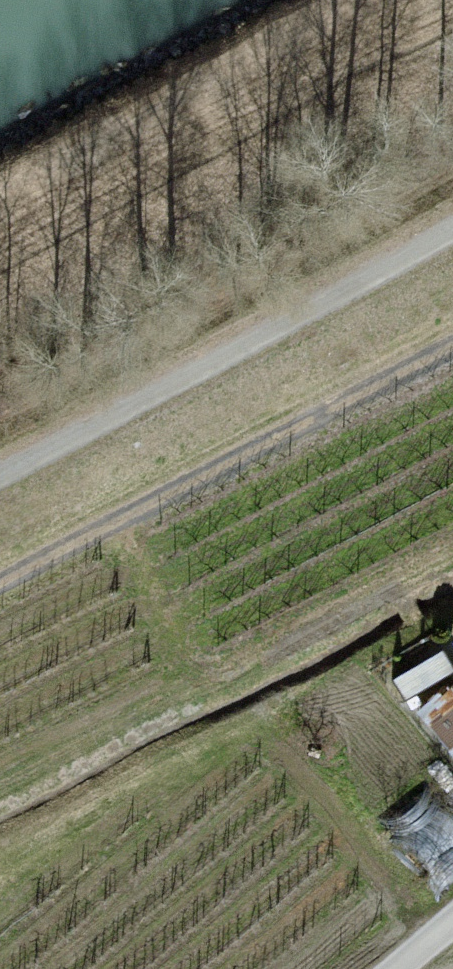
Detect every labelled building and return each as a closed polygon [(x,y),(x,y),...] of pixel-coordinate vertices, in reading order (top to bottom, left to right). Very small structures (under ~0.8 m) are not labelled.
[(452,740),(452,683),(425,707),(452,740)]
